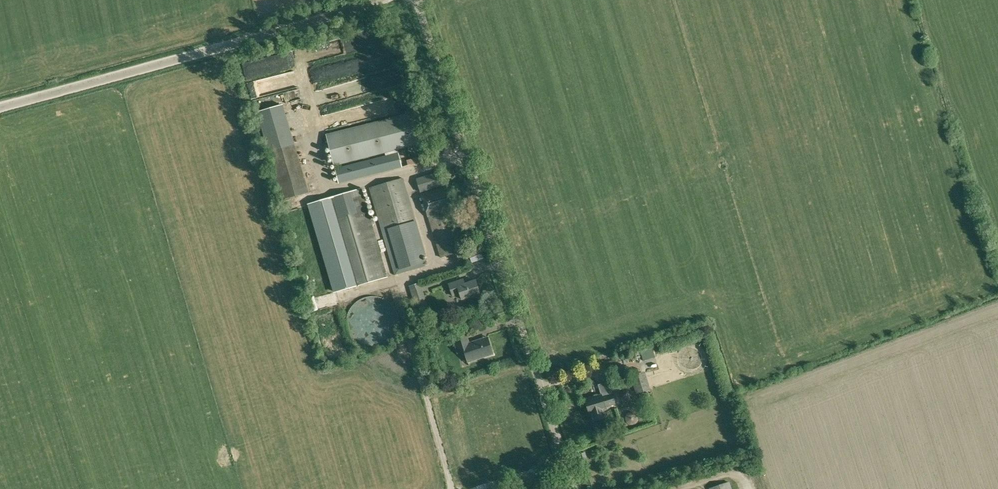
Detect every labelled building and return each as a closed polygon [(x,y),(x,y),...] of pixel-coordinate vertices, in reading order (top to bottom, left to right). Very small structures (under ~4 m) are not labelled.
[(266,66),(254,68),(255,77),(267,75),(266,66)] [(379,104),(369,107),(370,111),(356,115),(358,123),(382,117),(379,104)] [(326,135),(334,166),(429,141),(421,110),(326,135)] [(307,199),(291,147),(267,154),(283,206),(307,199)] [(398,153),(392,154),(397,171),(402,170),(398,153)] [(337,168),(341,182),(392,170),(388,156),(337,168)] [(417,180),(421,192),(448,184),(444,172),(417,180)] [(403,178),(371,187),(397,274),(425,266),(422,257),(426,255),(403,178)] [(421,193),(428,217),(441,258),(462,251),(450,211),(456,209),(448,185),(421,193)] [(310,204),(336,292),(388,277),(362,189),(310,204)] [(449,283),(454,296),(461,293),(463,299),(480,293),(475,279),(463,283),(461,279),(449,283)] [(363,285),(366,295),(383,290),(381,285),(374,287),(373,281),(363,285)] [(396,327),(396,323),(396,319),(395,315),(393,311),(390,307),(387,304),(382,302),(379,300),(374,300),(369,300),(365,301),(361,304),(357,306),(355,310),(353,313),(351,318),(350,323),(351,328),(352,332),(355,336),(358,340),(362,343),(366,345),(369,345),(374,346),(378,345),(383,344),(387,341),(390,339),(393,335),(395,331),(396,327)] [(453,338),(458,353),(464,350),(468,362),(493,354),(489,340),(480,342),(479,339),(469,342),(466,333),(453,338)] [(606,362),(608,369),(623,364),(621,357),(606,362)] [(617,372),(619,378),(632,374),(629,368),(617,372)] [(632,376),(637,394),(650,390),(644,372),(632,376)] [(585,399),(590,414),(591,413),(594,421),(606,417),(603,409),(606,409),(606,407),(615,404),(612,393),(602,396),(601,394),(585,399)] [(517,488),(544,488),(542,481),(517,488)]
